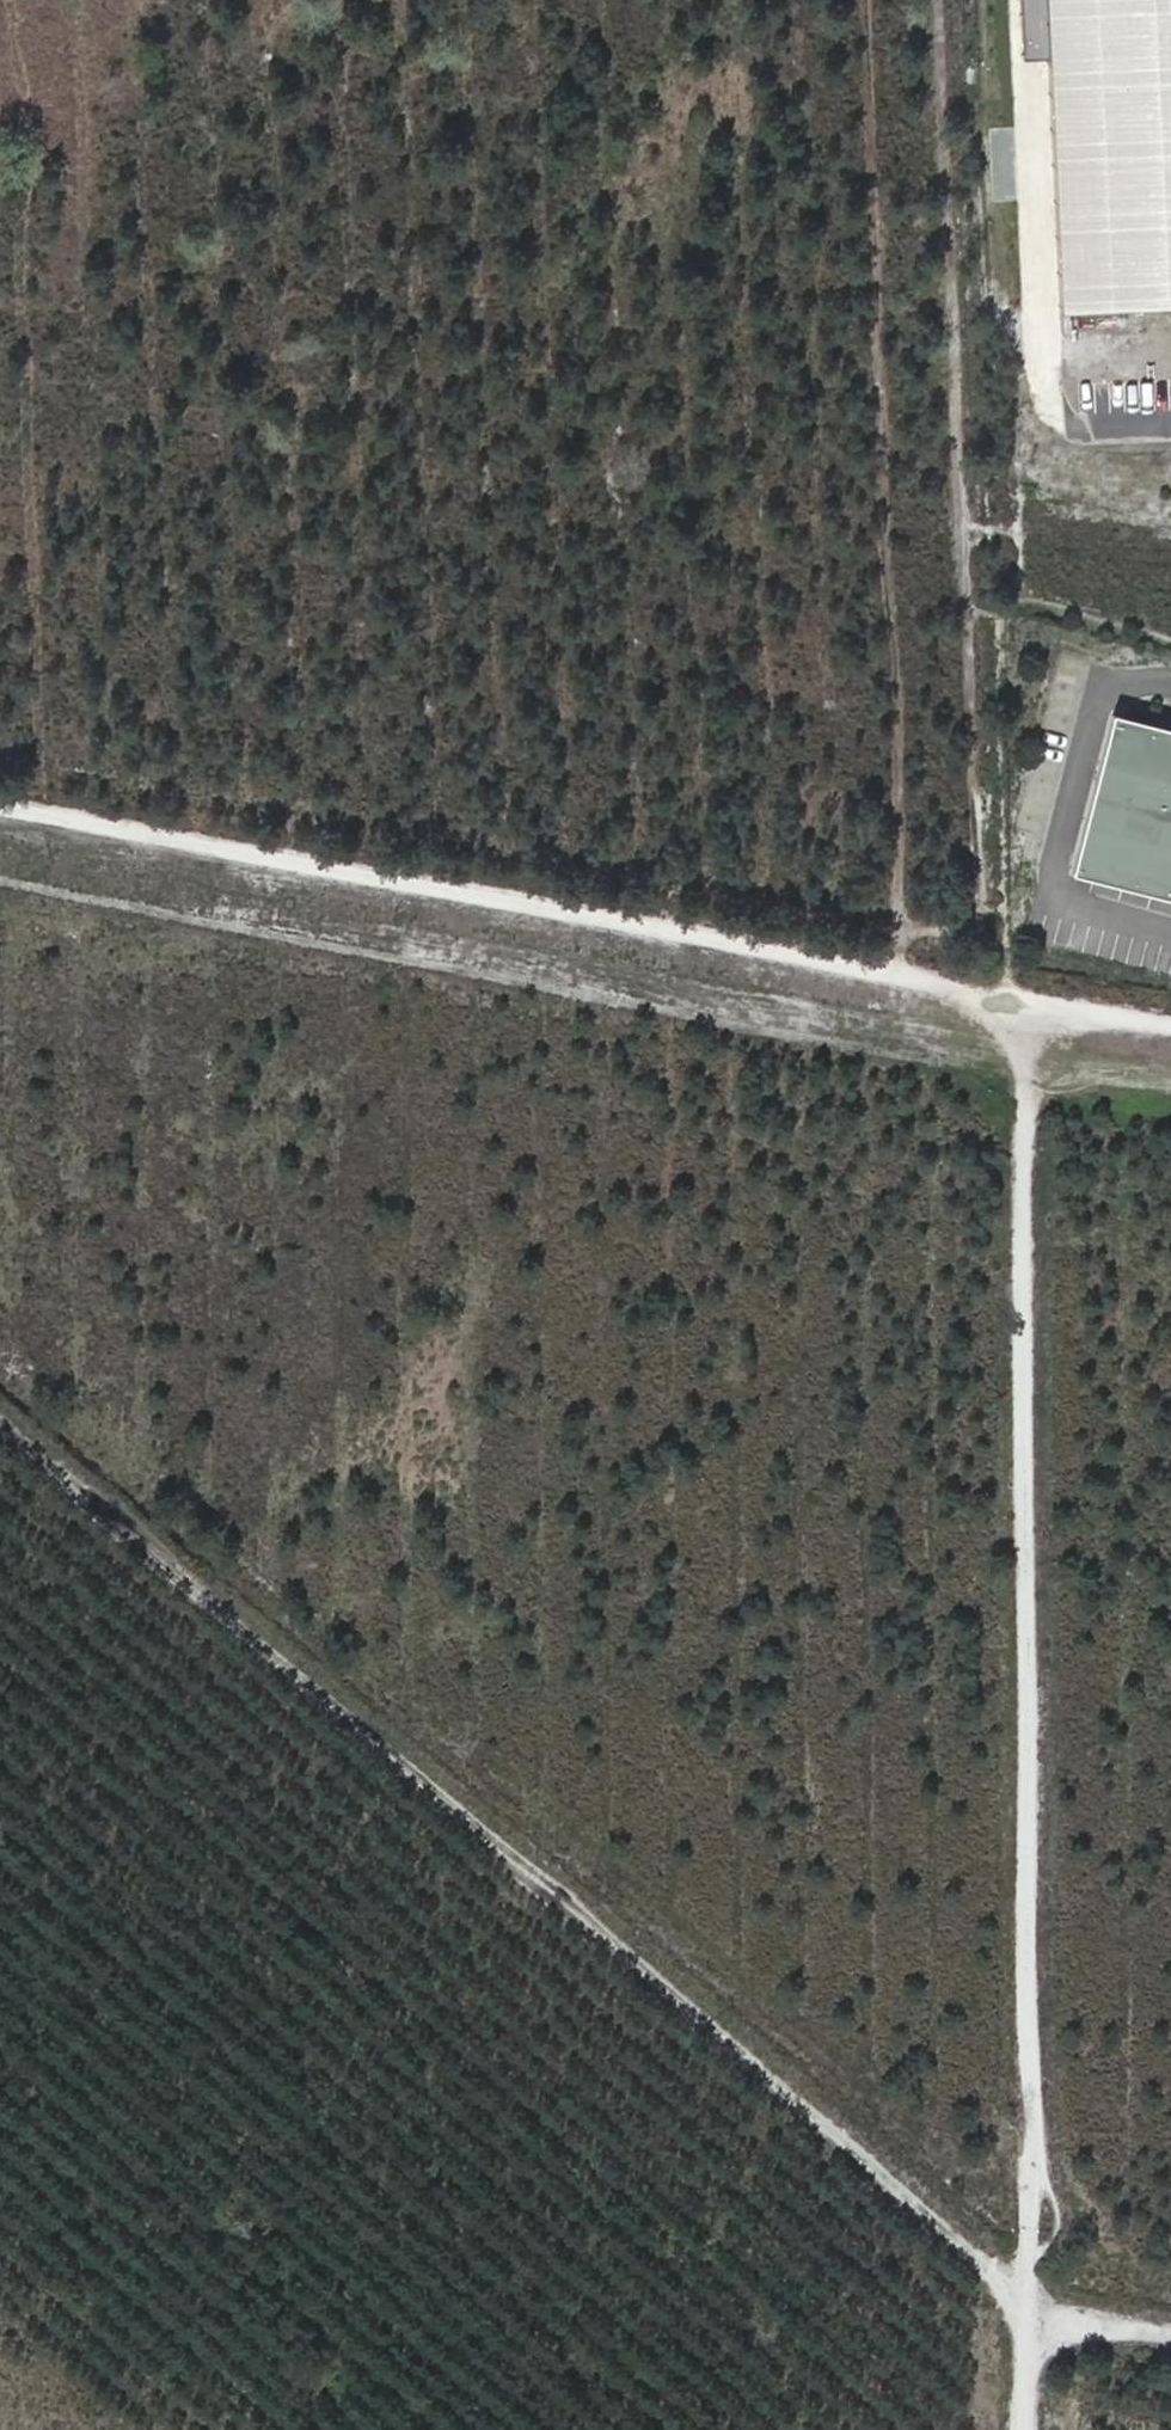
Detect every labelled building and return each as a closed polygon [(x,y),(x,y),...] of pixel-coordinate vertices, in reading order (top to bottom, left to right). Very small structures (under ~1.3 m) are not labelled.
[(1058,317),(1170,306),(1170,0),(1046,0),(1058,317)] [(1112,714),(1071,873),(1170,899),(1170,729),(1112,714)]
